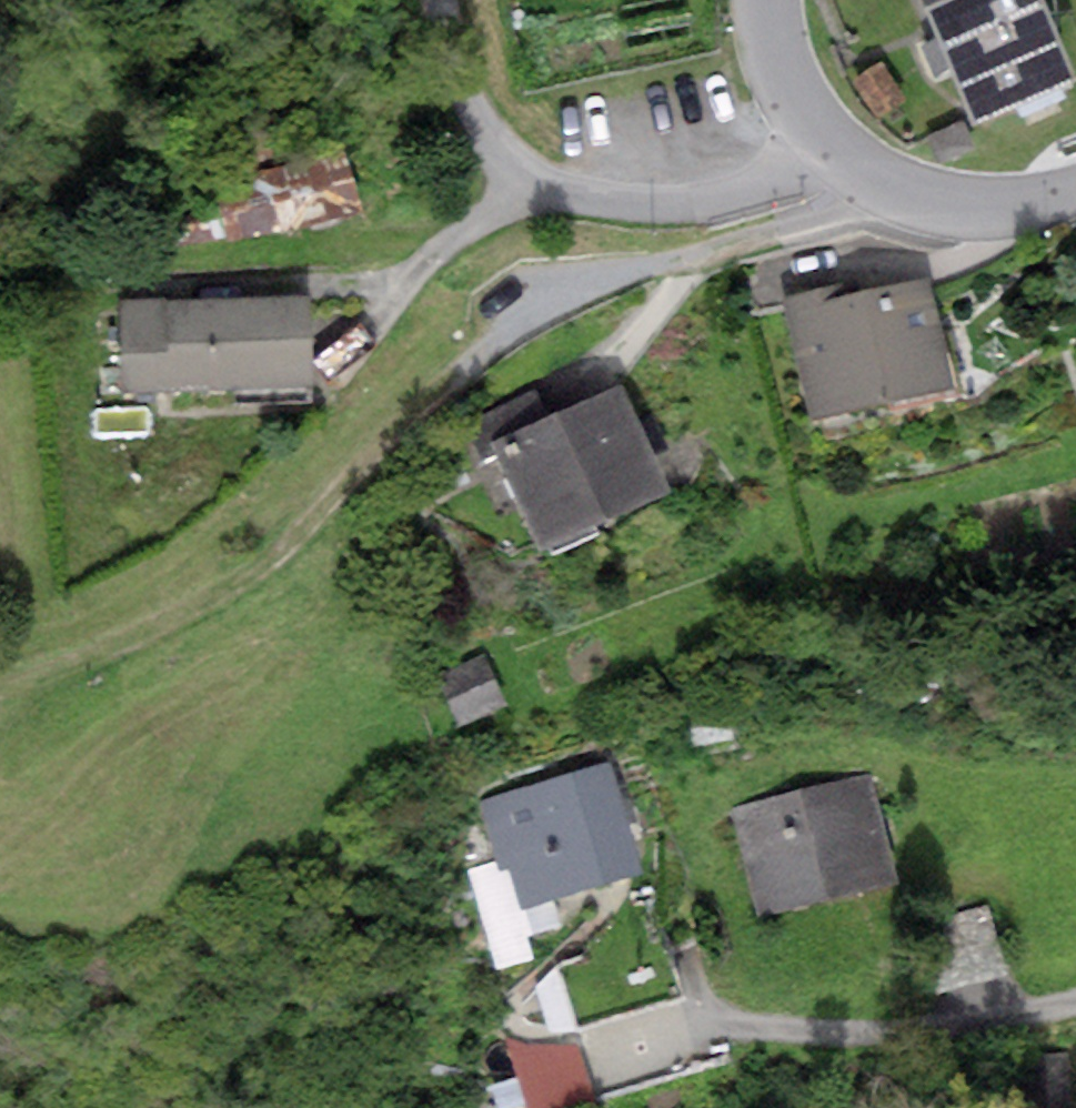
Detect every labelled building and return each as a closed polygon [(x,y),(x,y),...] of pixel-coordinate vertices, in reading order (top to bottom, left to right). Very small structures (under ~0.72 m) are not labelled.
[(968,121),(1061,83),(1027,0),(918,0),(968,121)] [(852,291),(796,304),(821,407),(940,379),(919,288),(855,303),(852,291)] [(308,301),(114,305),(116,394),(310,390),(308,301)] [(603,408),(483,466),(531,564),(650,506),(603,408)] [(455,742),(505,726),(486,670),(436,687),(455,742)] [(596,775),(483,811),(518,922),(632,886),(596,775)] [(865,786),(732,814),(756,923),(889,894),(865,786)] [(587,1060),(523,1064),(526,1107),(591,1107),(587,1060)]
